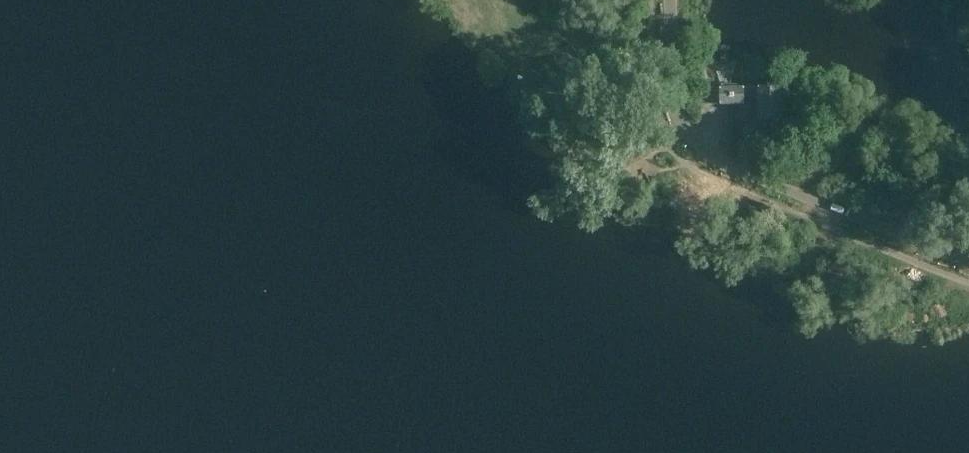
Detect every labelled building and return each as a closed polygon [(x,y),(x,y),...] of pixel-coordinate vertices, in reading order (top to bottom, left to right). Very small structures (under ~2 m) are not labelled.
[(733,71),(717,72),(720,84),(730,84),(733,71)] [(759,97),(759,87),(745,88),(745,97),(759,97)] [(784,119),(784,87),(759,87),(759,97),(760,120),(784,119)] [(745,97),(745,88),(720,88),(721,104),(745,104),(745,97)] [(831,148),(833,138),(824,136),(822,146),(831,148)]
